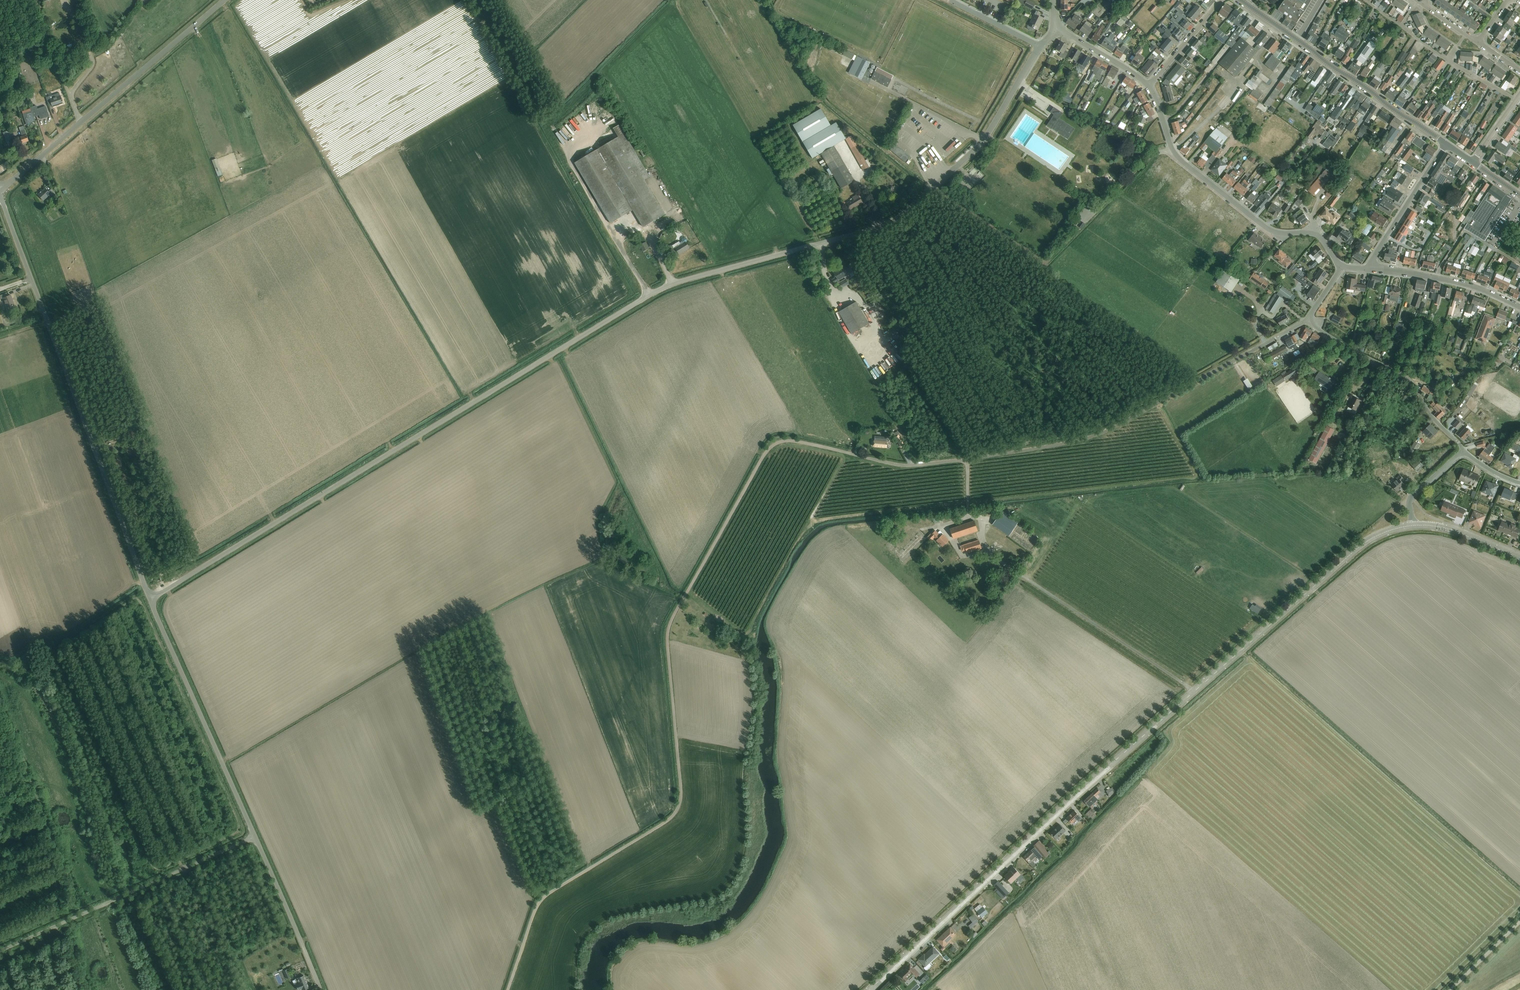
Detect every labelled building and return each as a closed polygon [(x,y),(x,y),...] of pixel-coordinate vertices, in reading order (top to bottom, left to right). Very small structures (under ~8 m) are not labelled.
[(1016,1),(1032,10),(1035,4),(1027,0),(1016,0),(1016,1)] [(1206,4),(1203,2),(1201,5),(1206,10),(1208,7),(1209,8),(1215,0),(1216,0),(1211,0),(1208,3),(1208,2),(1206,4)] [(1283,23),(1293,31),(1297,24),(1296,23),(1297,23),(1305,11),(1312,0),(1291,0),(1290,0),(1285,0),(1278,10),(1288,16),(1283,23)] [(1408,4),(1403,0),(1398,7),(1404,12),(1408,7),(1406,6),(1408,4)] [(1440,6),(1445,10),(1449,4),(1444,0),(1440,6)] [(1123,3),(1122,4),(1119,2),(1118,4),(1121,6),(1118,8),(1123,13),(1128,8),(1123,3)] [(1174,8),(1182,15),(1184,12),(1178,7),(1179,5),(1177,3),(1174,8)] [(1445,10),(1450,13),(1454,7),(1449,4),(1445,10)] [(1196,5),(1194,8),(1190,5),(1188,7),(1189,8),(1198,15),(1202,10),(1196,5)] [(1220,13),(1228,19),(1228,18),(1232,14),(1230,13),(1232,10),(1225,5),(1220,13)] [(1189,8),(1188,7),(1187,6),(1185,9),(1187,10),(1186,12),(1187,14),(1188,15),(1187,16),(1193,21),(1198,15),(1189,8)] [(1393,15),(1398,8),(1394,6),(1389,12),(1393,15)] [(1450,13),(1455,17),(1460,11),(1454,7),(1450,13)] [(1232,14),(1228,18),(1228,19),(1233,22),(1238,26),(1244,20),(1239,16),(1241,14),(1236,9),(1232,14)] [(1029,26),(1037,30),(1043,19),(1038,17),(1040,13),(1034,10),(1032,14),(1034,15),(1029,26)] [(1507,16),(1514,21),(1517,16),(1518,17),(1519,15),(1519,14),(1515,10),(1513,13),(1510,11),(1507,16)] [(1455,17),(1460,20),(1465,14),(1460,11),(1455,17)] [(1418,14),(1417,12),(1412,15),(1415,22),(1423,18),(1421,12),(1418,14)] [(1460,20),(1465,24),(1470,18),(1465,14),(1460,20)] [(1075,15),(1072,19),(1070,18),(1069,20),(1069,19),(1066,23),(1075,29),(1077,26),(1078,26),(1083,20),(1075,15)] [(1186,18),(1182,15),(1176,21),(1179,24),(1186,29),(1190,24),(1185,19),(1186,18)] [(1348,24),(1347,26),(1353,30),(1358,23),(1347,16),(1343,21),(1348,24)] [(1506,23),(1505,25),(1510,29),(1512,26),(1511,26),(1514,21),(1507,16),(1503,21),(1506,23)] [(1238,28),(1242,31),(1247,25),(1248,26),(1252,21),(1247,17),(1242,25),(1241,24),(1239,27),(1238,28)] [(1125,22),(1120,18),(1116,23),(1120,27),(1125,22)] [(1423,18),(1415,22),(1418,29),(1421,31),(1425,28),(1424,26),(1423,25),(1426,24),(1423,18)] [(1465,24),(1471,27),(1475,21),(1470,18),(1465,24)] [(1110,21),(1103,31),(1107,34),(1113,23),(1110,21)] [(1261,21),(1257,27),(1262,30),(1266,24),(1261,21)] [(1475,21),(1471,27),(1476,31),(1480,25),(1475,21)] [(1092,30),(1090,28),(1092,26),(1086,22),(1080,30),(1088,36),(1092,30)] [(1209,30),(1214,34),(1219,29),(1214,24),(1209,30)] [(1308,34),(1308,35),(1306,39),(1314,45),(1317,40),(1319,37),(1314,34),(1318,27),(1314,24),(1308,34)] [(1099,26),(1094,34),(1091,39),(1097,42),(1101,36),(1099,35),(1103,29),(1102,28),(1103,26),(1101,25),(1100,27),(1099,26)] [(1164,26),(1162,29),(1165,32),(1170,36),(1172,34),(1178,38),(1182,33),(1177,28),(1174,25),(1172,28),(1171,27),(1169,30),(1164,26)] [(1237,42),(1232,48),(1232,49),(1224,58),(1220,64),(1231,73),(1236,77),(1257,51),(1246,41),(1249,37),(1249,36),(1250,35),(1252,37),(1253,36),(1254,37),(1255,36),(1256,37),(1260,32),(1251,25),(1248,29),(1241,37),(1241,38),(1237,42)] [(1500,26),(1497,30),(1504,35),(1507,31),(1508,32),(1510,29),(1505,25),(1503,28),(1500,26)] [(1335,34),(1345,42),(1350,34),(1344,31),(1345,29),(1340,26),(1335,34)] [(1167,40),(1164,43),(1170,48),(1174,43),(1168,38),(1170,36),(1165,32),(1162,29),(1160,27),(1157,30),(1163,35),(1162,36),(1167,40)] [(1426,29),(1425,28),(1421,31),(1423,34),(1429,38),(1434,31),(1429,27),(1427,29),(1426,29)] [(1230,47),(1232,48),(1237,42),(1235,41),(1242,31),(1238,28),(1223,48),(1212,62),(1215,64),(1230,47)] [(1219,30),(1214,36),(1224,44),(1229,37),(1224,34),(1219,30)] [(1504,35),(1497,30),(1493,35),(1496,37),(1494,40),(1500,44),(1502,40),(1501,39),(1504,35)] [(1434,31),(1429,38),(1435,42),(1438,38),(1437,37),(1439,34),(1434,31)] [(1257,47),(1260,49),(1271,36),(1265,32),(1256,43),(1258,45),(1257,47)] [(1324,32),(1319,40),(1321,42),(1319,44),(1325,48),(1329,43),(1331,40),(1331,36),(1324,32)] [(1101,45),(1106,48),(1109,44),(1113,39),(1115,36),(1111,33),(1108,39),(1106,37),(1101,45)] [(1127,36),(1122,42),(1125,45),(1130,38),(1127,36)] [(1439,38),(1438,38),(1435,42),(1441,47),(1446,40),(1441,36),(1439,38)] [(1192,45),(1193,45),(1192,46),(1197,50),(1200,47),(1199,47),(1203,43),(1206,46),(1207,45),(1207,43),(1204,41),(1205,39),(1203,37),(1199,41),(1198,39),(1195,42),(1192,45)] [(1338,49),(1334,55),(1341,59),(1348,49),(1354,40),(1350,37),(1344,46),(1345,47),(1344,49),(1342,48),(1341,50),(1338,49)] [(1109,44),(1106,48),(1112,52),(1118,43),(1115,41),(1113,39),(1109,44)] [(1274,39),(1266,48),(1274,54),(1272,55),(1273,56),(1275,54),(1279,48),(1277,47),(1280,44),(1277,41),(1276,41),(1274,39)] [(1354,39),(1349,47),(1353,49),(1354,50),(1359,42),(1354,39)] [(1452,43),(1446,40),(1441,47),(1448,51),(1451,46),(1450,46),(1452,43)] [(1275,54),(1273,56),(1276,58),(1282,51),(1284,52),(1287,48),(1289,49),(1292,45),(1285,41),(1279,49),(1279,48),(1275,54)] [(1370,41),(1357,59),(1359,61),(1364,64),(1366,61),(1367,60),(1369,57),(1377,45),(1370,41)] [(1059,56),(1064,59),(1068,52),(1065,51),(1068,46),(1061,42),(1056,50),(1059,52),(1059,53),(1060,54),(1059,56)] [(1170,48),(1164,43),(1162,45),(1159,42),(1157,44),(1166,52),(1170,48)] [(1114,53),(1120,57),(1123,54),(1126,56),(1130,50),(1126,48),(1122,45),(1120,48),(1118,47),(1116,49),(1114,53)] [(1137,55),(1136,56),(1131,63),(1137,67),(1141,62),(1142,63),(1144,61),(1144,58),(1138,54),(1143,49),(1140,47),(1135,53),(1137,55)] [(1345,55),(1341,61),(1344,62),(1343,63),(1345,64),(1346,64),(1351,58),(1348,56),(1353,49),(1349,47),(1345,55)] [(1078,57),(1081,52),(1074,48),(1069,57),(1075,61),(1074,63),(1077,64),(1080,59),(1078,57)] [(1186,54),(1188,55),(1194,60),(1195,59),(1193,58),(1195,56),(1192,54),(1195,51),(1191,48),(1186,54)] [(843,55),(852,60),(855,55),(845,50),(843,55)] [(1397,60),(1402,64),(1408,54),(1403,51),(1397,60)] [(1467,61),(1467,52),(1461,52),(1461,54),(1459,54),(1459,60),(1467,61)] [(1474,53),(1467,52),(1467,61),(1474,61),(1476,62),(1478,57),(1475,56),(1474,56),(1474,53)] [(1296,69),(1291,77),(1296,80),(1298,77),(1299,78),(1302,74),(1303,72),(1304,70),(1301,69),(1303,66),(1310,57),(1303,53),(1298,60),(1300,61),(1295,68),(1296,69)] [(1084,55),(1078,66),(1084,70),(1091,59),(1084,55)] [(1194,60),(1188,55),(1185,58),(1183,56),(1179,61),(1185,67),(1189,62),(1191,64),(1194,60)] [(1272,55),(1265,65),(1273,71),(1281,62),(1276,58),(1273,56),(1272,55)] [(1434,64),(1437,59),(1432,55),(1428,60),(1434,64)] [(870,63),(857,56),(849,73),(861,79),(870,63)] [(1364,64),(1359,71),(1362,73),(1363,74),(1362,75),(1366,78),(1367,76),(1371,70),(1369,68),(1377,58),(1374,56),(1372,58),(1371,58),(1370,59),(1369,57),(1367,60),(1370,61),(1368,63),(1366,61),(1364,64)] [(1481,58),(1478,57),(1476,62),(1478,63),(1484,67),(1489,60),(1484,56),(1482,58),(1481,58)] [(1311,71),(1307,77),(1305,80),(1309,83),(1321,65),(1312,58),(1303,71),(1303,72),(1302,74),(1304,75),(1308,69),(1311,71)] [(1442,58),(1435,67),(1440,71),(1447,61),(1442,58)] [(1100,68),(1103,63),(1098,60),(1092,70),(1094,71),(1093,74),(1096,76),(1097,73),(1100,68)] [(1142,70),(1149,76),(1157,66),(1150,60),(1142,70)] [(1494,63),(1489,60),(1484,67),(1490,71),(1494,66),(1493,66),(1494,63)] [(1353,62),(1348,69),(1356,75),(1359,71),(1364,64),(1359,61),(1356,64),(1353,62)] [(1108,65),(1103,63),(1100,68),(1097,73),(1100,75),(1103,70),(1105,71),(1108,65)] [(1167,79),(1165,81),(1170,85),(1172,82),(1174,84),(1185,70),(1178,64),(1167,78),(1167,79)] [(1494,66),(1490,71),(1497,76),(1502,69),(1496,65),(1495,67),(1494,66)] [(1296,69),(1295,68),(1292,66),(1279,84),(1264,104),(1260,102),(1258,104),(1267,111),(1269,108),(1285,85),(1291,77),(1296,69)] [(1107,75),(1111,77),(1114,79),(1118,71),(1111,67),(1107,75)] [(1321,68),(1313,80),(1315,82),(1318,84),(1326,71),(1327,71),(1321,67),(1321,68)] [(1245,85),(1250,89),(1248,93),(1258,100),(1262,95),(1255,90),(1262,80),(1267,83),(1270,79),(1261,73),(1262,72),(1259,69),(1250,80),(1249,80),(1245,85)] [(1507,72),(1502,69),(1497,76),(1503,80),(1506,75),(1505,75),(1507,72)] [(891,79),(875,71),(871,79),(887,87),(891,79)] [(1321,86),(1317,92),(1319,94),(1324,88),(1323,88),(1325,86),(1328,88),(1331,84),(1330,83),(1336,75),(1331,71),(1321,86)] [(1107,74),(1104,72),(1099,82),(1101,83),(1107,74)] [(1416,72),(1413,76),(1412,75),(1406,83),(1411,87),(1417,78),(1419,75),(1416,72)] [(1436,73),(1424,91),(1429,95),(1431,91),(1441,77),(1436,73)] [(1502,88),(1506,90),(1508,88),(1507,87),(1510,83),(1513,85),(1514,84),(1515,85),(1516,83),(1515,82),(1518,78),(1512,74),(1507,81),(1507,80),(1502,88)] [(1391,75),(1386,83),(1384,82),(1379,88),(1384,91),(1393,77),(1391,75)] [(1397,85),(1402,89),(1410,78),(1405,75),(1397,85)] [(1123,82),(1127,85),(1132,80),(1127,76),(1123,82)] [(1374,78),(1370,85),(1377,90),(1381,83),(1374,78)] [(1132,80),(1127,85),(1132,89),(1136,83),(1132,80)] [(1337,92),(1343,84),(1338,80),(1330,92),(1335,95),(1337,92)] [(1170,85),(1165,81),(1164,82),(1166,87),(1163,88),(1167,102),(1174,100),(1169,85),(1170,85)] [(1348,87),(1343,84),(1337,92),(1340,93),(1340,92),(1343,94),(1348,87)] [(1353,97),(1357,91),(1357,90),(1353,87),(1348,94),(1350,95),(1340,108),(1338,106),(1332,114),(1334,116),(1332,119),(1335,120),(1337,118),(1338,119),(1353,97)] [(1101,95),(1106,97),(1109,92),(1104,89),(1101,95)] [(1133,99),(1135,101),(1145,96),(1142,90),(1137,93),(1138,96),(1133,99)] [(1299,90),(1292,99),(1296,102),(1303,94),(1299,90)] [(1385,96),(1393,101),(1399,92),(1396,90),(1394,93),(1389,90),(1385,96)] [(1355,98),(1348,108),(1349,109),(1352,106),(1354,103),(1357,100),(1358,100),(1362,94),(1357,91),(1353,97),(1355,98)] [(48,97),(46,98),(48,103),(51,102),(52,106),(62,103),(60,95),(59,93),(52,95),(52,93),(48,95),(48,97)] [(1404,96),(1405,94),(1402,93),(1395,102),(1402,108),(1403,107),(1407,101),(1405,99),(1406,98),(1404,96)] [(1248,94),(1246,96),(1257,105),(1258,103),(1248,94)] [(1366,97),(1362,94),(1358,100),(1359,101),(1357,103),(1356,103),(1354,107),(1357,110),(1366,97)] [(1145,96),(1135,101),(1136,104),(1141,101),(1142,104),(1148,101),(1145,96)] [(1083,104),(1085,103),(1086,106),(1090,104),(1086,97),(1081,100),(1083,104)] [(1433,102),(1422,118),(1426,121),(1431,114),(1429,113),(1435,106),(1438,102),(1435,99),(1433,102)] [(1420,120),(1422,118),(1433,102),(1431,100),(1427,106),(1426,105),(1422,111),(1419,110),(1415,116),(1420,120)] [(1366,113),(1371,106),(1364,101),(1358,110),(1364,115),(1365,113),(1366,113)] [(1418,108),(1421,105),(1417,102),(1415,106),(1411,103),(1406,110),(1413,115),(1418,108)] [(1140,111),(1142,114),(1152,108),(1149,103),(1143,106),(1145,109),(1140,111)] [(1309,104),(1308,105),(1305,109),(1311,113),(1315,108),(1309,104)] [(1435,112),(1438,114),(1442,108),(1443,106),(1441,104),(1440,105),(1435,112)] [(1317,105),(1313,111),(1311,114),(1318,119),(1325,110),(1317,105)] [(40,119),(49,116),(46,106),(37,109),(36,106),(30,108),(31,111),(23,114),(26,124),(34,121),(33,116),(39,114),(40,119)] [(1188,106),(1185,109),(1180,114),(1182,116),(1190,108),(1188,106)] [(1375,106),(1366,120),(1362,125),(1365,127),(1374,115),(1376,116),(1380,109),(1375,106)] [(601,111),(604,118),(612,114),(609,107),(601,111)] [(1050,113),(1059,119),(1062,113),(1053,107),(1050,113)] [(1152,108),(1142,114),(1139,122),(1144,124),(1146,118),(1149,117),(1155,114),(1152,108)] [(1442,108),(1438,114),(1441,116),(1435,126),(1439,129),(1444,122),(1443,121),(1448,112),(1442,108)] [(821,109),(793,125),(812,159),(821,154),(821,153),(834,146),(845,139),(846,139),(845,137),(836,123),(831,126),(821,109)] [(1382,118),(1387,122),(1391,117),(1382,111),(1378,117),(1376,117),(1374,121),(1376,122),(1379,118),(1381,120),(1382,118)] [(1453,111),(1451,113),(1445,123),(1446,123),(1441,130),(1446,134),(1451,127),(1449,125),(1455,116),(1456,113),(1453,111)] [(1185,119),(1188,121),(1194,114),(1191,112),(1185,119)] [(1357,113),(1352,121),(1346,129),(1351,132),(1356,124),(1355,123),(1360,115),(1357,113)] [(1301,117),(1298,121),(1309,129),(1313,124),(1303,116),(1302,118),(1301,117)] [(1460,116),(1457,122),(1453,127),(1457,129),(1458,127),(1460,124),(1461,125),(1465,119),(1460,116)] [(1391,131),(1385,138),(1378,148),(1385,152),(1403,126),(1401,125),(1403,123),(1395,117),(1390,124),(1391,125),(1388,129),(1391,131)] [(1068,136),(1073,129),(1058,119),(1053,126),(1068,136)] [(1172,123),(1174,129),(1180,127),(1186,124),(1188,123),(1186,120),(1184,121),(1185,122),(1181,124),(1179,124),(1178,121),(1172,123)] [(1314,132),(1315,131),(1322,136),(1320,138),(1323,140),(1326,136),(1328,133),(1325,131),(1325,132),(1321,129),(1321,128),(1319,126),(1321,123),(1318,120),(1307,136),(1310,138),(1314,133),(1314,132)] [(643,227),(665,214),(645,180),(651,176),(620,124),(615,128),(619,137),(575,162),(605,214),(610,224),(634,210),(643,227)] [(1180,127),(1174,129),(1176,135),(1182,133),(1181,130),(1184,129),(1184,128),(1187,126),(1186,124),(1180,127)] [(1507,130),(1513,135),(1517,130),(1519,132),(1519,131),(1519,130),(1511,124),(1507,130)] [(1462,139),(1460,142),(1463,144),(1462,144),(1464,146),(1465,145),(1469,140),(1469,139),(1472,134),(1468,132),(1470,129),(1467,127),(1462,135),(1463,136),(1461,138),(1462,139)] [(1216,128),(1207,139),(1219,149),(1228,138),(1216,128)] [(25,129),(20,131),(22,136),(20,137),(23,144),(29,141),(25,129)] [(1401,158),(1408,147),(1410,145),(1412,143),(1421,149),(1426,143),(1426,142),(1417,136),(1418,133),(1412,129),(1392,156),(1396,159),(1396,158),(1399,160),(1401,158)] [(4,132),(7,142),(12,140),(9,130),(4,132)] [(1327,142),(1325,145),(1329,148),(1331,146),(1333,148),(1337,143),(1341,137),(1338,134),(1335,138),(1331,134),(1333,132),(1330,130),(1328,133),(1326,136),(1328,138),(1325,141),(1327,142)] [(1453,130),(1449,136),(1457,141),(1461,135),(1463,133),(1459,131),(1457,133),(1453,130)] [(1513,135),(1507,130),(1502,137),(1511,144),(1513,142),(1510,140),(1513,135)] [(1358,132),(1355,137),(1360,141),(1363,135),(1358,132)] [(1470,146),(1468,148),(1469,149),(1469,150),(1471,151),(1472,151),(1473,151),(1482,139),(1484,135),(1481,133),(1478,137),(1479,137),(1475,142),(1476,143),(1475,144),(1472,141),(1469,145),(1470,146)] [(848,138),(845,137),(846,139),(845,139),(851,148),(856,145),(851,136),(848,138)] [(1219,149),(1207,139),(1204,143),(1208,146),(1216,153),(1214,155),(1213,155),(1209,160),(1210,161),(1206,166),(1208,168),(1213,163),(1212,163),(1216,158),(1217,158),(1222,151),(1219,149)] [(1495,147),(1503,153),(1507,147),(1499,141),(1495,147)] [(1301,156),(1307,145),(1301,142),(1296,153),(1301,156)] [(1183,147),(1180,151),(1186,155),(1195,144),(1193,143),(1189,148),(1185,145),(1183,147)] [(1426,143),(1421,149),(1427,153),(1424,158),(1426,159),(1426,160),(1429,162),(1437,150),(1426,143)] [(1509,143),(1507,146),(1512,149),(1516,152),(1518,149),(1516,148),(1514,147),(1512,145),(1509,143)] [(890,150),(905,162),(910,156),(895,144),(890,150)] [(856,145),(851,148),(863,170),(869,167),(868,165),(870,164),(867,159),(865,160),(856,145)] [(831,171),(841,188),(854,180),(844,163),(834,146),(821,153),(821,154),(831,171)] [(1408,147),(1401,158),(1407,162),(1414,151),(1408,147)] [(1493,150),(1486,160),(1491,164),(1494,159),(1503,165),(1506,160),(1493,150)] [(1441,187),(1446,179),(1456,165),(1458,161),(1451,156),(1446,153),(1431,176),(1432,177),(1430,180),(1437,184),(1441,187)] [(1204,155),(1197,163),(1202,167),(1204,168),(1206,166),(1210,161),(1209,160),(1204,155)] [(1252,155),(1248,160),(1253,163),(1257,159),(1252,155)] [(212,161),(216,172),(221,171),(216,159),(212,161)] [(1220,159),(1212,170),(1220,176),(1226,168),(1227,165),(1220,159)] [(0,173),(8,169),(5,162),(0,165),(0,173)] [(1404,170),(1410,174),(1414,168),(1407,164),(1404,170)] [(1461,168),(1456,165),(1446,179),(1453,183),(1458,175),(1457,174),(1461,168)] [(1503,178),(1510,182),(1516,174),(1505,165),(1502,170),(1505,173),(1507,171),(1508,172),(1507,174),(1506,174),(1503,178)] [(1316,195),(1335,172),(1328,166),(1327,168),(1325,167),(1303,193),(1305,195),(1308,191),(1314,196),(1315,195),(1316,195)] [(1385,166),(1381,171),(1384,173),(1386,175),(1390,170),(1385,166)] [(1457,177),(1461,180),(1458,183),(1462,186),(1468,176),(1466,175),(1468,172),(1462,169),(1457,177)] [(1227,183),(1232,177),(1234,175),(1236,172),(1233,170),(1229,175),(1227,173),(1223,179),(1227,183)] [(1395,180),(1393,183),(1398,187),(1400,184),(1407,188),(1412,180),(1399,172),(1397,172),(1394,177),(1397,179),(1396,180),(1395,180)] [(1475,184),(1480,178),(1474,174),(1467,185),(1470,186),(1472,182),(1475,184)] [(1232,177),(1227,183),(1232,187),(1237,181),(1232,177)] [(1245,184),(1249,179),(1247,177),(1241,184),(1238,182),(1234,188),(1239,192),(1245,184)] [(1252,180),(1250,178),(1249,179),(1245,184),(1239,192),(1244,196),(1248,190),(1246,188),(1252,180)] [(1438,188),(1436,187),(1437,184),(1430,180),(1427,185),(1436,191),(1438,188)] [(1474,203),(1479,206),(1482,202),(1479,200),(1489,185),(1487,184),(1488,183),(1485,181),(1482,185),(1481,184),(1479,188),(1482,190),(1474,203)] [(1258,182),(1254,186),(1251,189),(1254,191),(1260,184),(1258,182)] [(1398,187),(1393,183),(1391,186),(1388,185),(1385,190),(1388,192),(1387,195),(1398,202),(1403,194),(1396,190),(1398,187)] [(1467,224),(1464,229),(1485,241),(1507,208),(1513,199),(1506,194),(1493,185),(1482,202),(1479,206),(1467,224)] [(51,195),(54,193),(51,190),(48,192),(45,188),(38,195),(43,200),(50,194),(51,195)] [(1465,188),(1464,191),(1455,204),(1460,207),(1470,191),(1465,188)] [(1334,193),(1330,190),(1326,194),(1330,198),(1334,193)] [(1257,206),(1253,211),(1256,214),(1271,197),(1266,192),(1263,196),(1261,194),(1254,204),(1257,206)] [(1247,199),(1253,203),(1259,195),(1257,193),(1255,196),(1252,193),(1247,199)] [(1418,202),(1421,203),(1420,205),(1424,207),(1426,204),(1428,200),(1429,201),(1431,198),(1423,193),(1418,202)] [(1336,194),(1329,203),(1333,206),(1340,198),(1336,194)] [(847,203),(850,209),(862,202),(858,195),(852,198),(853,199),(847,203)] [(1297,199),(1298,200),(1295,203),(1299,207),(1305,200),(1300,196),(1297,199)] [(1383,200),(1378,207),(1390,215),(1395,207),(1392,206),(1394,203),(1384,196),(1382,199),(1383,200)] [(1433,199),(1431,202),(1442,209),(1444,205),(1433,199)] [(1268,210),(1272,212),(1271,213),(1277,217),(1282,209),(1272,203),(1268,210)] [(1249,226),(1222,206),(1219,211),(1245,231),(1249,226)] [(1331,213),(1331,214),(1328,212),(1329,211),(1326,208),(1319,216),(1322,219),(1323,218),(1327,221),(1327,222),(1327,224),(1330,224),(1331,223),(1330,221),(1334,225),(1338,221),(1337,220),(1338,220),(1339,219),(1338,218),(1340,217),(1339,216),(1339,215),(1337,214),(1336,214),(1335,213),(1334,213),(1333,213),(1332,213),(1331,213)] [(1298,219),(1302,225),(1309,220),(1301,210),(1293,216),(1296,220),(1298,219)] [(1352,210),(1349,215),(1355,220),(1358,215),(1352,210)] [(1413,211),(1408,218),(1413,221),(1415,222),(1417,219),(1415,218),(1417,214),(1413,211)] [(1370,219),(1382,227),(1387,220),(1375,212),(1370,219)] [(1408,218),(1404,225),(1408,228),(1413,221),(1408,218)] [(1363,232),(1367,235),(1375,225),(1371,222),(1363,232)] [(1423,225),(1419,222),(1417,226),(1419,228),(1419,229),(1423,232),(1425,229),(1422,227),(1423,225)] [(1404,225),(1399,232),(1404,235),(1408,228),(1404,225)] [(1354,233),(1352,236),(1351,235),(1352,235),(1352,234),(1349,232),(1348,232),(1347,232),(1344,229),(1343,230),(1341,228),(1335,236),(1339,239),(1340,238),(1341,236),(1345,240),(1345,241),(1350,245),(1357,236),(1354,233)] [(1399,232),(1395,239),(1399,242),(1400,242),(1402,243),(1406,237),(1404,235),(1399,232)] [(1252,242),(1260,248),(1265,242),(1254,233),(1248,240),(1251,243),(1252,242)] [(672,245),(668,247),(671,253),(676,250),(679,254),(689,248),(686,242),(686,241),(687,239),(686,237),(684,237),(682,238),(681,240),(682,241),(680,242),(679,241),(676,243),(676,244),(673,247),(672,245)] [(638,246),(642,252),(648,248),(644,242),(638,246)] [(1362,245),(1370,251),(1372,248),(1364,242),(1362,245)] [(1384,260),(1390,261),(1392,249),(1394,244),(1391,244),(1390,246),(1388,246),(1388,248),(1390,249),(1389,254),(1385,253),(1383,253),(1383,256),(1385,256),(1384,260)] [(1311,253),(1309,256),(1313,261),(1316,259),(1321,255),(1324,253),(1319,247),(1311,253)] [(1471,250),(1469,253),(1475,256),(1479,249),(1475,247),(1473,251),(1471,250)] [(1287,256),(1279,250),(1275,256),(1279,260),(1278,261),(1283,265),(1285,262),(1289,265),(1291,262),(1286,257),(1287,256)] [(1403,264),(1409,265),(1412,251),(1409,250),(1409,252),(1406,251),(1405,257),(1402,257),(1401,262),(1404,262),(1403,264)] [(1354,254),(1351,258),(1362,264),(1364,260),(1365,258),(1356,252),(1355,254),(1354,254)] [(1422,267),(1428,269),(1431,257),(1431,256),(1428,255),(1427,262),(1424,261),(1424,259),(1420,259),(1419,265),(1423,265),(1422,267)] [(1431,257),(1428,269),(1434,270),(1435,268),(1438,268),(1439,262),(1436,262),(1436,264),(1432,263),(1433,258),(1431,257)] [(1316,260),(1310,265),(1309,266),(1311,269),(1318,263),(1316,260)] [(1446,272),(1451,274),(1453,267),(1454,263),(1447,261),(1445,264),(1443,269),(1446,270),(1446,272)] [(848,263),(833,272),(835,275),(833,276),(835,278),(831,279),(835,285),(838,283),(841,288),(848,284),(845,279),(839,282),(838,280),(852,272),(848,263)] [(1453,267),(1451,274),(1455,275),(1456,273),(1459,274),(1460,269),(1462,265),(1454,263),(1453,267)] [(1512,263),(1510,267),(1517,271),(1519,266),(1512,263)] [(1461,277),(1466,278),(1468,272),(1463,270),(1465,266),(1462,265),(1460,269),(1459,274),(1462,275),(1461,277)] [(1226,267),(1216,282),(1231,292),(1241,277),(1226,267)] [(1325,278),(1328,274),(1321,269),(1314,279),(1313,277),(1311,281),(1316,284),(1318,282),(1320,283),(1324,277),(1325,278)] [(1252,272),(1248,278),(1265,290),(1269,284),(1252,272)] [(1471,278),(1474,279),(1476,274),(1468,272),(1466,278),(1471,280),(1471,278)] [(1483,276),(1481,283),(1486,285),(1486,283),(1489,284),(1491,279),(1493,274),(1485,272),(1484,274),(1483,276)] [(1476,274),(1474,279),(1477,280),(1476,282),(1481,283),(1483,276),(1484,274),(1482,274),(1481,276),(1476,274)] [(1311,299),(1313,300),(1314,299),(1314,300),(1315,299),(1316,299),(1316,298),(1315,297),(1316,296),(1318,293),(1319,292),(1319,293),(1320,293),(1321,292),(1321,291),(1320,290),(1321,289),(1299,275),(1295,280),(1304,285),(1306,283),(1310,287),(1305,295),(1310,298),(1310,299),(1311,299)] [(1368,287),(1375,289),(1377,283),(1382,284),(1383,279),(1373,276),(1373,277),(1370,276),(1368,287)] [(1494,288),(1498,290),(1503,280),(1495,277),(1492,285),(1495,286),(1494,288)] [(1347,289),(1365,292),(1366,286),(1355,284),(1356,279),(1348,278),(1347,289)] [(1417,280),(1416,288),(1420,289),(1419,291),(1422,292),(1423,289),(1425,290),(1427,282),(1417,280)] [(1503,290),(1506,291),(1509,286),(1510,284),(1510,283),(1503,280),(1498,290),(1503,292),(1503,290)] [(1429,287),(1429,292),(1432,293),(1431,300),(1435,300),(1436,293),(1437,290),(1440,290),(1440,289),(1441,284),(1436,283),(1432,282),(1431,287),(1429,287)] [(1508,294),(1513,297),(1516,290),(1518,287),(1510,284),(1509,286),(1506,291),(1509,293),(1508,294)] [(1399,297),(1401,289),(1391,286),(1389,295),(1391,295),(1390,300),(1397,302),(1398,297),(1399,297)] [(1273,302),(1271,301),(1269,304),(1270,305),(1268,308),(1267,307),(1266,309),(1274,314),(1283,299),(1282,299),(1284,296),(1288,300),(1292,294),(1282,287),(1278,292),(1279,292),(1277,295),(1273,302)] [(1442,296),(1450,298),(1452,289),(1444,288),(1442,296)] [(1454,298),(1452,307),(1450,307),(1448,315),(1453,316),(1455,308),(1456,304),(1458,304),(1460,299),(1462,300),(1464,293),(1457,291),(1455,298),(1454,298)] [(3,298),(7,308),(14,305),(11,295),(8,296),(7,293),(0,295),(0,300),(3,298)] [(1413,306),(1410,316),(1416,317),(1418,308),(1419,308),(1421,302),(1423,296),(1417,294),(1413,306)] [(1475,304),(1471,314),(1474,315),(1476,312),(1475,312),(1480,299),(1474,297),(1472,303),(1475,304)] [(1480,299),(1475,312),(1476,312),(1474,315),(1474,316),(1476,317),(1479,309),(1483,310),(1486,301),(1480,299)] [(1403,300),(1394,330),(1402,332),(1404,324),(1399,322),(1405,301),(1403,300)] [(839,312),(851,333),(868,324),(856,302),(839,312)] [(1505,320),(1509,321),(1510,319),(1506,317),(1508,312),(1500,309),(1497,316),(1505,320)] [(1290,321),(1286,315),(1281,317),(1281,316),(1277,319),(1281,326),(1290,321)] [(1492,327),(1496,319),(1485,315),(1476,339),(1485,342),(1491,326),(1492,327)] [(1301,338),(1305,340),(1308,335),(1310,336),(1313,332),(1306,328),(1301,338)] [(1318,341),(1320,337),(1314,333),(1308,343),(1313,345),(1315,341),(1317,342),(1318,340),(1318,341)] [(1456,342),(1462,345),(1466,336),(1460,333),(1456,342)] [(1290,347),(1292,349),(1296,347),(1295,344),(1295,345),(1291,338),(1285,341),(1289,348),(1290,347)] [(1264,357),(1267,362),(1287,351),(1285,346),(1264,357)] [(904,360),(907,357),(901,350),(898,353),(904,360)] [(881,361),(885,368),(890,365),(885,358),(881,361)] [(877,373),(881,370),(877,364),(875,366),(874,364),(872,365),(877,373)] [(1282,375),(1285,380),(1286,381),(1298,372),(1295,367),(1287,373),(1285,371),(1281,374),(1282,375)] [(1315,380),(1330,389),(1335,382),(1319,372),(1315,380)] [(1281,375),(1273,381),(1277,386),(1285,381),(1281,375)] [(1244,380),(1249,389),(1254,386),(1248,377),(1244,380)] [(1254,385),(1256,388),(1264,383),(1262,380),(1254,385)] [(1444,389),(1445,389),(1448,391),(1453,384),(1450,382),(1447,386),(1446,385),(1444,389)] [(1467,394),(1470,396),(1477,386),(1474,384),(1467,394)] [(1421,390),(1429,395),(1431,391),(1424,386),(1421,390)] [(1348,407),(1349,407),(1357,411),(1361,401),(1354,397),(1352,402),(1351,402),(1348,407)] [(1431,404),(1433,407),(1437,412),(1435,414),(1439,419),(1446,412),(1442,407),(1437,403),(1435,404),(1433,402),(1431,404)] [(1460,418),(1453,425),(1458,429),(1462,424),(1464,422),(1460,418)] [(1423,431),(1430,439),(1438,432),(1435,429),(1434,430),(1430,425),(1423,431)] [(1327,426),(1309,459),(1316,464),(1335,430),(1327,426)] [(1466,427),(1459,435),(1465,440),(1471,432),(1466,427)] [(875,436),(874,446),(887,447),(887,441),(887,438),(875,436)] [(1415,441),(1408,453),(1411,455),(1412,454),(1414,455),(1420,445),(1415,441)] [(1519,446),(1513,442),(1510,448),(1517,451),(1519,446)] [(1490,455),(1497,446),(1493,443),(1491,445),(1490,444),(1490,445),(1487,449),(1485,448),(1485,449),(1479,457),(1489,464),(1494,458),(1490,455)] [(1511,469),(1515,461),(1518,462),(1519,457),(1514,454),(1513,457),(1505,453),(1501,461),(1508,465),(1507,466),(1511,469)] [(1411,459),(1408,461),(1417,471),(1424,466),(1416,457),(1412,461),(1411,459)] [(1464,470),(1459,480),(1473,485),(1476,487),(1480,477),(1477,475),(1464,470)] [(1398,480),(1392,485),(1397,492),(1402,488),(1403,489),(1406,486),(1402,482),(1405,480),(1400,475),(1396,478),(1398,480)] [(1487,482),(1483,493),(1493,497),(1498,486),(1493,484),(1493,485),(1492,484),(1487,482)] [(1505,488),(1501,496),(1510,500),(1511,499),(1514,500),(1517,494),(1505,488)] [(1444,502),(1441,510),(1441,511),(1441,510),(1445,512),(1447,512),(1446,513),(1456,517),(1457,516),(1462,518),(1466,511),(1444,502)] [(1003,511),(993,524),(1009,536),(1019,523),(1003,511)] [(1474,511),(1469,522),(1480,527),(1485,515),(1474,511)] [(974,521),(949,529),(953,539),(978,531),(974,521)] [(1498,530),(1517,538),(1519,531),(1519,529),(1515,527),(1516,525),(1511,523),(1510,525),(1502,521),(1498,530)] [(931,533),(927,538),(930,542),(934,538),(936,540),(942,547),(949,540),(940,530),(938,533),(935,530),(931,534),(931,533)] [(1026,543),(1029,542),(1028,531),(1023,531),(1024,539),(1025,548),(1033,548),(1032,544),(1034,544),(1034,543),(1029,543),(1030,546),(1026,546),(1026,543)] [(979,540),(960,546),(962,552),(966,551),(967,553),(982,549),(979,540)] [(1097,788),(1084,801),(1089,807),(1090,807),(1091,809),(1085,815),(1091,821),(1096,816),(1094,813),(1099,809),(1097,806),(1094,803),(1098,799),(1096,796),(1101,792),(1097,788)] [(1066,818),(1063,821),(1065,823),(1068,820),(1072,824),(1077,820),(1079,822),(1082,818),(1074,810),(1066,818)] [(1059,824),(1050,833),(1056,840),(1066,831),(1059,824)] [(1034,847),(1042,856),(1044,858),(1051,853),(1049,851),(1048,852),(1044,848),(1046,847),(1039,840),(1033,846),(1034,847)] [(1036,856),(1037,858),(1039,859),(1042,856),(1034,847),(1031,850),(1036,856)] [(1023,857),(1029,862),(1033,868),(1036,865),(1033,862),(1037,858),(1036,856),(1031,850),(1023,857)] [(1010,871),(1004,876),(1011,883),(1017,878),(1021,882),(1025,878),(1021,874),(1020,874),(1013,867),(1010,870),(1010,871)] [(998,881),(994,885),(998,890),(996,891),(1003,898),(1009,892),(998,881)] [(982,907),(977,911),(982,918),(987,913),(982,907)] [(972,922),(968,925),(971,928),(975,925),(974,925),(979,921),(977,919),(977,918),(973,914),(969,918),(972,922)] [(940,937),(937,940),(943,946),(940,949),(942,951),(946,948),(944,946),(956,934),(950,927),(940,937)] [(926,967),(929,963),(939,954),(933,947),(925,955),(924,954),(919,959),(925,966),(926,967)] [(910,964),(898,975),(905,982),(908,978),(907,977),(912,972),(917,977),(920,974),(910,964)] [(283,971),(287,979),(291,977),(288,969),(283,971)] [(285,983),(280,972),(275,974),(280,985),(285,983)] [(926,974),(920,980),(923,984),(930,978),(926,974)] [(299,989),(300,989),(303,989),(304,989),(309,987),(304,975),(298,978),(296,979),(298,984),(296,984),(299,989)]
